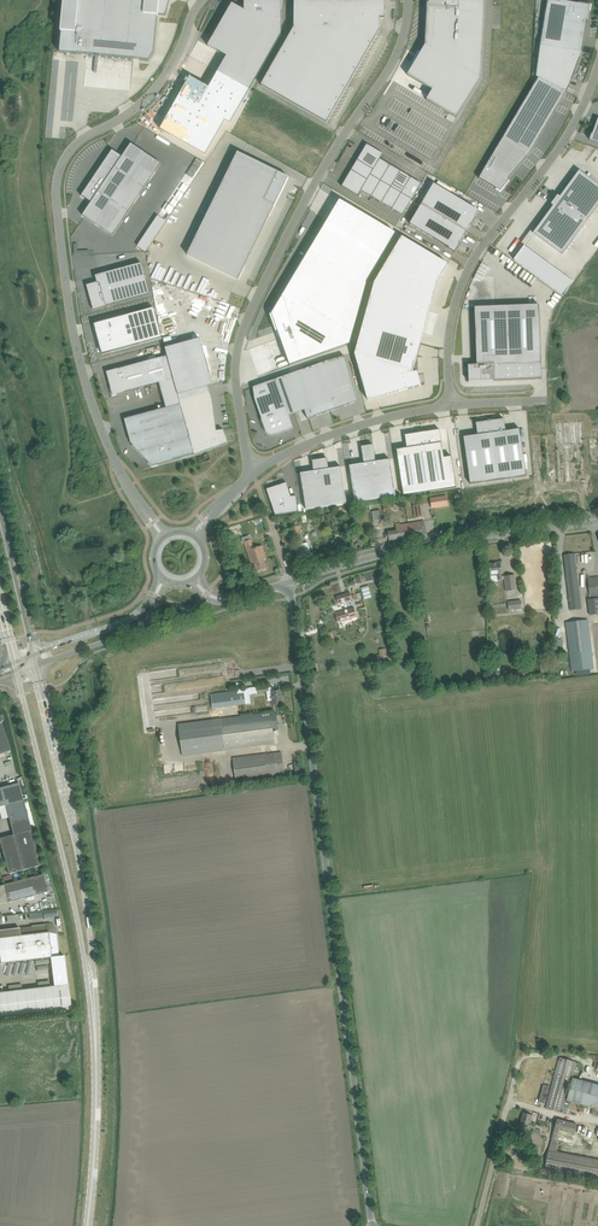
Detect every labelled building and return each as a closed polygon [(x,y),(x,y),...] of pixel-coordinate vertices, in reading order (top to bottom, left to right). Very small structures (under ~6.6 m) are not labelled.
[(60,53),(78,55),(78,54),(142,60),(141,61),(149,61),(154,53),(158,15),(166,16),(170,0),(64,0),(61,33),(62,33),(60,53)] [(180,95),(160,129),(206,156),(225,121),(231,124),(250,91),(281,35),(282,1),(247,1),(244,0),(244,1),(244,11),(232,4),(208,46),(227,57),(218,73),(209,88),(190,77),(180,95)] [(425,46),(408,75),(433,90),(427,100),(457,118),(481,78),(485,0),(428,0),(428,1),(427,1),(425,46)] [(535,84),(479,179),(500,192),(508,182),(528,157),(566,92),(569,86),(581,52),(587,19),(588,19),(590,6),(560,1),(560,2),(548,0),(544,23),(540,45),(538,61),(536,77),(535,84)] [(261,86),(327,123),(380,31),(380,18),(384,18),(385,3),(374,3),(348,2),(294,2),(294,15),(294,28),(261,86)] [(112,150),(81,196),(91,203),(83,216),(113,236),(128,212),(161,164),(131,144),(122,157),(112,150)] [(367,144),(358,160),(373,170),(380,159),(383,154),(367,145),(367,144)] [(338,177),(343,180),(360,151),(355,148),(338,177)] [(238,152),(188,255),(239,280),(289,177),(238,152)] [(370,175),(381,181),(390,165),(380,159),(373,170),(370,175)] [(358,160),(351,170),(367,180),(370,175),(373,170),(358,160)] [(381,181),(391,187),(400,171),(390,165),(381,181)] [(358,196),(361,191),(361,190),(367,180),(351,170),(342,187),(342,186),(358,196)] [(391,187),(401,193),(411,178),(400,171),(391,187)] [(533,233),(563,255),(597,207),(597,185),(579,171),(560,197),(558,196),(551,205),(553,206),(533,233)] [(361,191),(371,197),(381,181),(370,175),(367,180),(361,190),(361,191)] [(411,178),(401,193),(412,200),(421,184),(411,178)] [(371,197),(382,203),(391,187),(381,181),(371,197)] [(434,184),(421,205),(466,231),(470,225),(471,225),(476,218),(475,217),(479,211),(434,184)] [(382,203),(392,209),(401,193),(391,187),(382,203)] [(401,193),(392,209),(402,215),(412,200),(401,193)] [(308,252),(270,316),(276,332),(277,331),(290,366),(350,345),(368,280),(396,233),(340,200),(309,252),(308,252)] [(421,205),(410,224),(449,248),(449,249),(455,253),(460,245),(459,244),(466,231),(421,205)] [(374,283),(355,354),(367,400),(384,395),(385,396),(408,389),(421,386),(417,372),(415,372),(414,367),(423,334),(429,313),(438,282),(448,265),(402,237),(374,283)] [(97,282),(87,285),(93,310),(107,306),(150,294),(141,263),(95,276),(97,282)] [(219,295),(218,299),(235,304),(236,301),(219,295)] [(476,365),(468,365),(469,382),(542,379),(539,305),(474,307),(476,365)] [(105,329),(96,332),(102,354),(162,338),(154,308),(103,322),(105,329)] [(200,338),(165,348),(167,356),(178,395),(179,400),(180,404),(194,454),(194,455),(201,453),(200,453),(214,448),(219,446),(219,445),(225,442),(225,437),(226,436),(225,435),(224,435),(224,433),(225,433),(223,430),(217,431),(212,400),(210,392),(208,387),(213,386),(200,338)] [(159,383),(166,408),(180,404),(179,400),(178,395),(167,356),(118,369),(124,392),(159,383)] [(327,361),(276,379),(281,394),(297,389),(304,410),(307,419),(314,417),(350,404),(357,402),(344,356),(327,361)] [(118,369),(107,372),(113,396),(124,392),(118,369)] [(276,379),(253,387),(255,400),(262,419),(266,431),(266,432),(267,433),(267,434),(268,434),(269,435),(270,435),(271,435),(272,435),(273,435),(274,435),(293,428),(281,394),(276,379)] [(166,408),(124,419),(131,443),(133,445),(132,446),(149,463),(153,467),(156,466),(173,461),(173,460),(194,454),(180,404),(166,408)] [(478,435),(463,437),(470,484),(526,476),(520,429),(506,431),(504,419),(492,421),(488,421),(476,423),(478,435)] [(585,482),(583,422),(555,422),(557,482),(585,482)] [(407,448),(396,450),(403,495),(456,487),(452,457),(444,458),(440,430),(405,435),(407,448)] [(373,445),(367,446),(376,499),(396,496),(390,460),(388,460),(376,462),(373,445)] [(352,466),(350,466),(355,503),(376,499),(367,446),(361,447),(364,464),(352,466)] [(327,458),(320,460),(327,507),(347,504),(341,467),(339,467),(339,468),(329,470),(327,458)] [(303,473),(301,473),(306,510),(327,507),(320,460),(312,461),(314,472),(303,474),(303,473)] [(267,489),(275,515),(298,512),(296,496),(291,497),(286,483),(267,489)] [(436,499),(437,506),(448,505),(446,497),(436,499)] [(372,512),(374,525),(375,531),(382,530),(381,522),(379,510),(372,512)] [(424,521),(408,524),(410,537),(410,535),(414,534),(414,536),(426,534),(424,521)] [(410,537),(408,524),(400,525),(400,524),(395,524),(396,529),(388,531),(388,534),(385,535),(385,538),(389,538),(389,540),(399,539),(410,537)] [(297,526),(293,527),(297,540),(302,538),(300,531),(302,530),(300,525),(297,526)] [(238,533),(230,535),(232,541),(239,539),(238,533)] [(245,542),(249,558),(251,564),(254,563),(257,572),(266,569),(264,560),(266,559),(262,546),(254,548),(251,540),(245,542)] [(337,547),(337,548),(337,549),(337,550),(338,551),(339,551),(340,552),(341,552),(342,552),(343,552),(344,551),(345,550),(346,549),(346,548),(346,547),(345,546),(345,545),(344,544),(343,543),(342,543),(341,543),(340,543),(339,543),(338,544),(337,545),(337,546),(337,547)] [(299,545),(294,546),(296,551),(298,559),(307,556),(306,555),(311,554),(311,552),(309,547),(304,549),(303,544),(299,545)] [(564,555),(565,561),(571,610),(582,609),(575,554),(564,555)] [(497,580),(498,580),(505,579),(506,591),(516,590),(514,575),(505,576),(505,577),(501,577),(501,574),(501,569),(500,563),(489,565),(489,571),(490,577),(497,579),(497,580)] [(590,597),(597,596),(597,576),(588,578),(590,597)] [(336,597),(338,604),(353,600),(351,593),(336,597)] [(588,599),(590,615),(597,614),(597,598),(588,599)] [(356,617),(354,608),(336,613),(338,622),(356,617)] [(588,619),(567,622),(565,622),(571,671),(594,668),(588,619)] [(379,650),(380,658),(387,656),(386,648),(379,650)] [(273,705),(283,704),(282,697),(281,697),(280,690),(272,691),(271,687),(268,688),(268,687),(257,688),(258,693),(267,692),(268,696),(271,696),(273,705)] [(249,695),(249,689),(237,691),(211,694),(213,708),(246,704),(245,696),(249,696),(249,695)] [(153,691),(157,718),(171,716),(170,710),(173,709),(172,703),(168,703),(168,697),(165,697),(164,693),(160,694),(159,690),(153,691)] [(276,712),(221,719),(226,750),(275,744),(273,731),(278,730),(276,712)] [(0,715),(0,754),(11,750),(1,723),(2,722),(1,723),(0,721),(4,720),(2,716),(0,715)] [(226,750),(221,719),(178,725),(183,756),(226,750)] [(284,774),(281,752),(232,759),(235,781),(284,774)] [(6,805),(24,801),(19,783),(0,788),(0,807),(6,805)] [(24,801),(6,805),(10,823),(13,835),(31,830),(28,819),(24,801)] [(8,874),(40,865),(31,830),(13,835),(0,838),(0,842),(8,874)] [(8,902),(47,892),(42,874),(3,884),(3,885),(0,886),(0,904),(8,902)] [(39,917),(40,922),(54,918),(53,913),(39,917)] [(52,972),(66,970),(64,955),(59,956),(58,952),(59,951),(58,951),(56,934),(57,934),(57,931),(57,929),(56,927),(54,925),(52,924),(50,923),(47,923),(45,924),(45,925),(32,927),(32,926),(31,926),(31,927),(21,928),(22,935),(20,935),(19,928),(0,930),(0,959),(0,963),(50,957),(52,972)] [(13,970),(14,982),(29,980),(28,968),(13,970)] [(52,972),(54,986),(0,992),(0,1018),(71,1009),(68,984),(67,984),(66,970),(52,972)] [(576,1062),(565,1059),(559,1057),(546,1108),(551,1110),(566,1114),(567,1109),(563,1107),(565,1100),(569,1088),(570,1081),(572,1082),(573,1077),(577,1063),(577,1062),(576,1062)] [(597,1109),(597,1084),(573,1077),(572,1082),(571,1084),(567,1100),(597,1109)] [(538,1102),(545,1104),(550,1086),(543,1084),(538,1102)] [(520,1125),(526,1126),(533,1128),(534,1128),(535,1124),(529,1123),(531,1115),(523,1113),(521,1120),(522,1121),(521,1124),(520,1124),(520,1125)] [(576,1124),(557,1119),(554,1130),(573,1136),(574,1133),(576,1124)] [(549,1151),(581,1157),(583,1147),(571,1145),(551,1141),(549,1151)] [(549,1151),(544,1169),(597,1180),(597,1160),(581,1157),(549,1151)]
